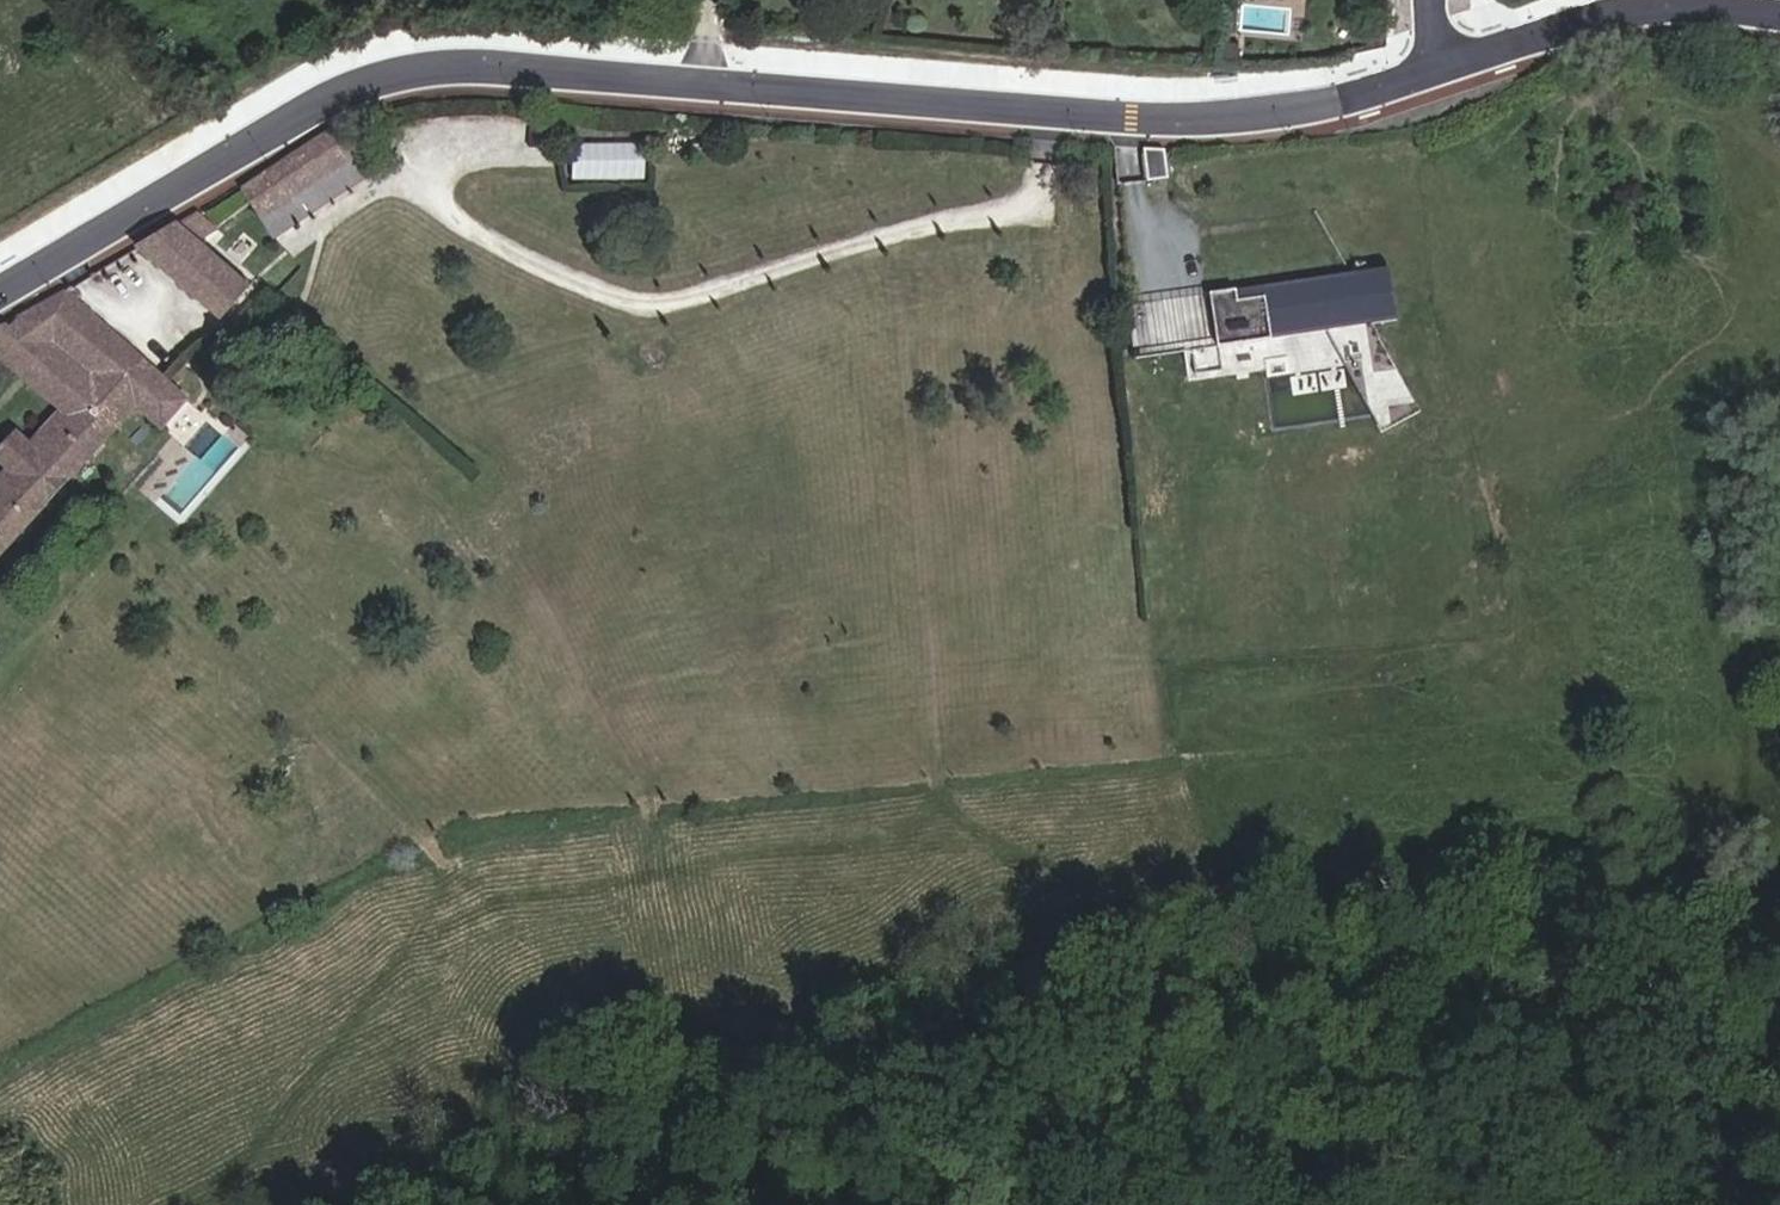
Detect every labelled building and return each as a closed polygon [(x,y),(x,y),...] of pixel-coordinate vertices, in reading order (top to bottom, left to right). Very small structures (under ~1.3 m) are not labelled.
[(243,183),(262,213),(356,153),(338,124),(243,183)] [(643,142),(575,142),(575,178),(643,178),(643,142)] [(192,206),(90,267),(105,283),(149,254),(217,312),(244,281),(198,239),(215,226),(192,206)] [(1388,268),(1208,294),(1215,348),(1269,340),(1268,331),(1330,322),(1384,423),(1414,407),(1371,325),(1395,322),(1388,268)] [(134,407),(160,426),(186,398),(60,286),(37,300),(0,320),(0,354),(62,410),(30,445),(16,432),(0,450),(0,460),(9,469),(0,478),(0,550),(134,407)] [(1268,331),(1269,340),(1325,332),(1379,434),(1418,414),(1414,407),(1384,423),(1330,322),(1268,331)] [(1219,372),(1215,348),(1190,352),(1193,375),(1219,372)]
